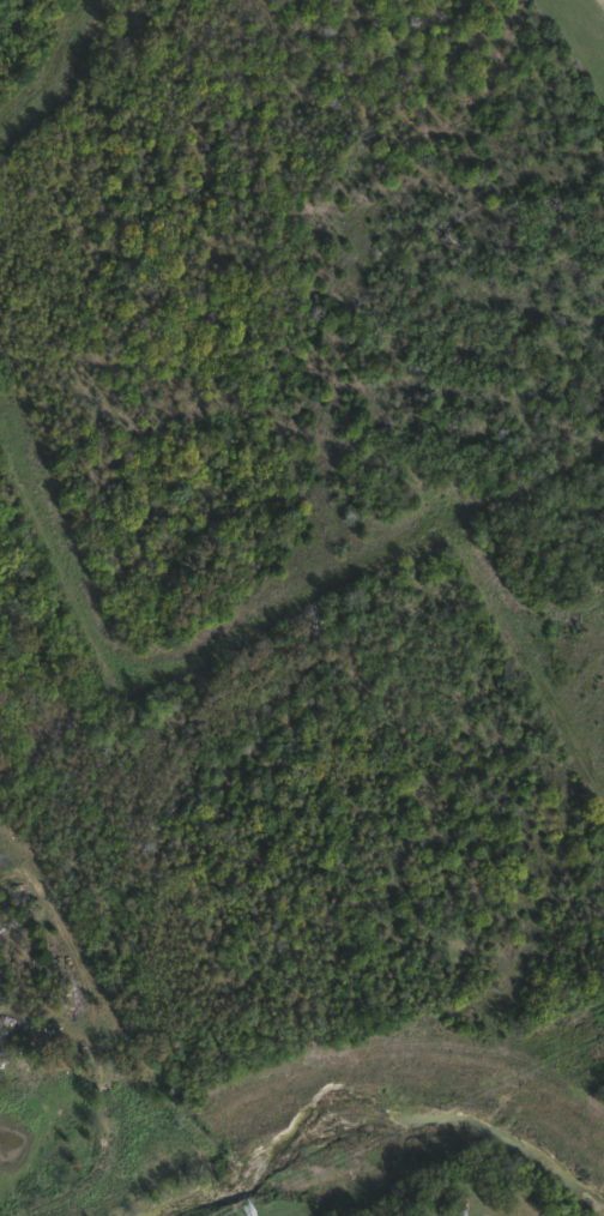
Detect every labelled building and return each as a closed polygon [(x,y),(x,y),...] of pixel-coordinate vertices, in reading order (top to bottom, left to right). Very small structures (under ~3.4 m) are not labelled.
[(461,1200),(461,1215),(446,1215),(446,1200),(461,1200)]
